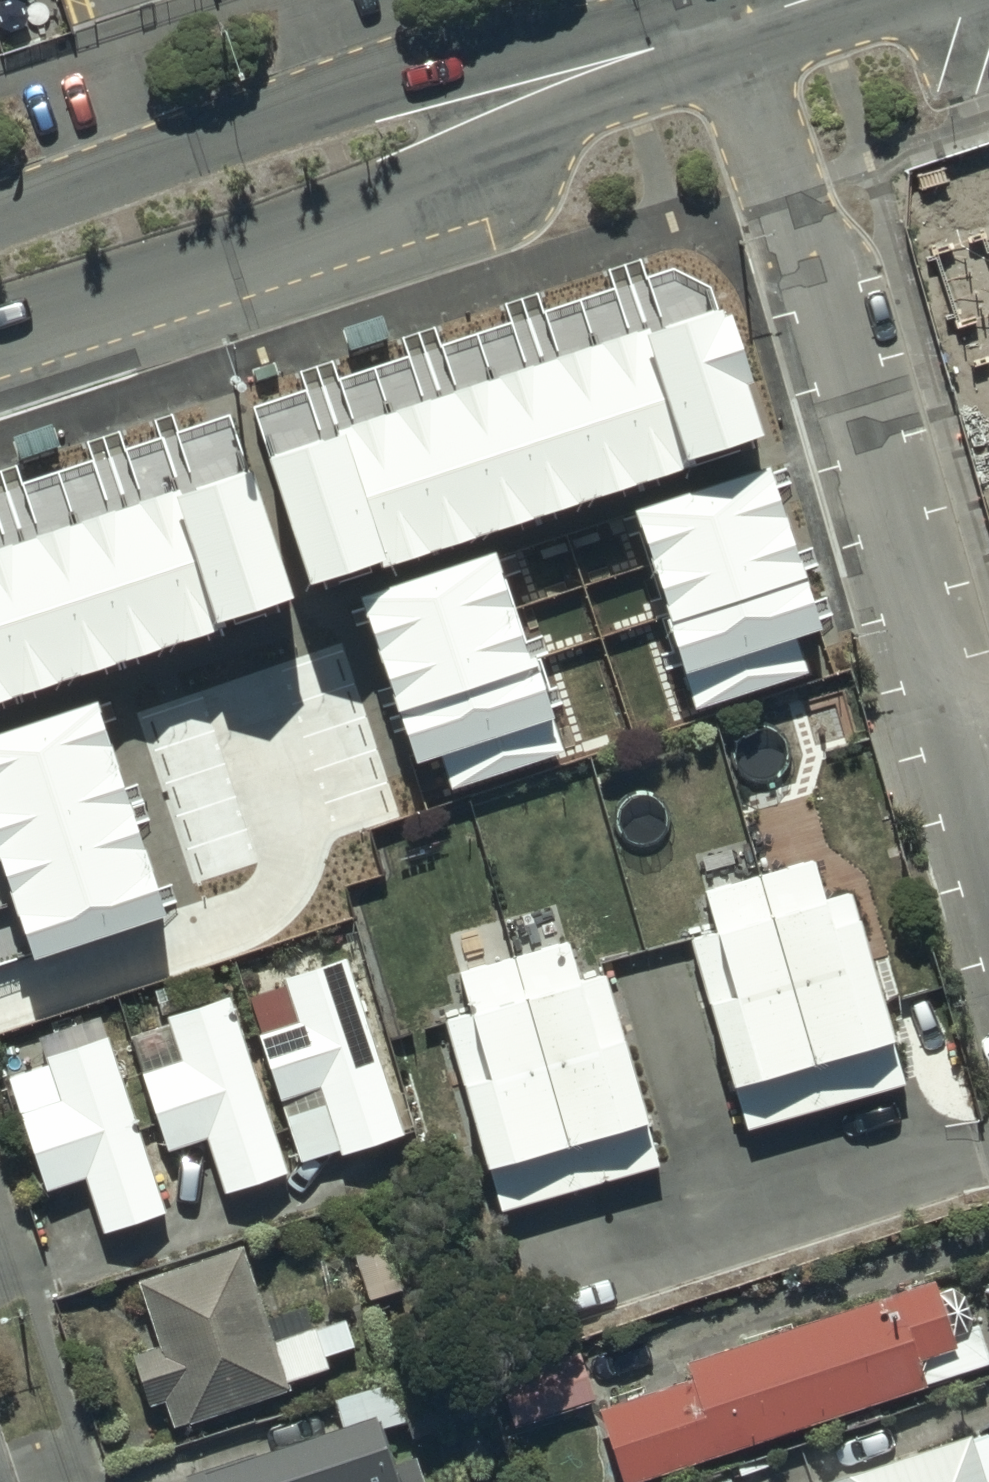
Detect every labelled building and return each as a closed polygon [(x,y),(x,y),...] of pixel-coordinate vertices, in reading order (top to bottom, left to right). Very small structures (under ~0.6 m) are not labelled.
[(717,314),(270,463),(312,589),(759,444),(717,314)] [(0,554),(0,699),(299,599),(255,469),(0,554)] [(635,510),(686,675),(822,629),(768,469),(635,510)] [(499,551),(361,597),(416,764),(557,719),(499,551)] [(35,962),(168,917),(99,702),(0,734),(0,859),(35,962)] [(900,1089),(844,897),(829,902),(818,865),(690,902),(700,937),(693,939),(749,1132),(900,1089)] [(582,990),(571,949),(460,978),(471,1020),(449,1026),(499,1216),(662,1173),(611,982),(582,990)] [(286,992),(251,1003),(302,1169),(339,1158),(341,1166),(413,1144),(356,959),(283,982),(286,992)] [(190,1071),(148,1085),(174,1162),(210,1150),(228,1205),(291,1184),(233,1009),(176,1028),(190,1071)] [(171,1225),(113,1054),(56,1073),(70,1113),(30,1127),(56,1203),(92,1191),(110,1246),(171,1225)] [(388,1236),(348,1250),(366,1301),(405,1287),(388,1236)] [(245,1256),(142,1288),(163,1354),(138,1362),(155,1414),(169,1410),(177,1436),(291,1400),(245,1256)] [(931,1293),(927,1279),(681,1361),(686,1377),(590,1409),(615,1481),(632,1481),(868,1403),(984,1365),(957,1284),(931,1293)] [(573,1343),(492,1371),(512,1426),(593,1398),(573,1343)] [(193,1468),(198,1481),(424,1481),(412,1448),(386,1458),(374,1423),(404,1413),(390,1372),(330,1393),(339,1418),(193,1468)] [(813,1476),(814,1481),(988,1481),(988,1425),(966,1433),(964,1425),(813,1476)] [(694,1481),(728,1481),(725,1472),(694,1481)]
